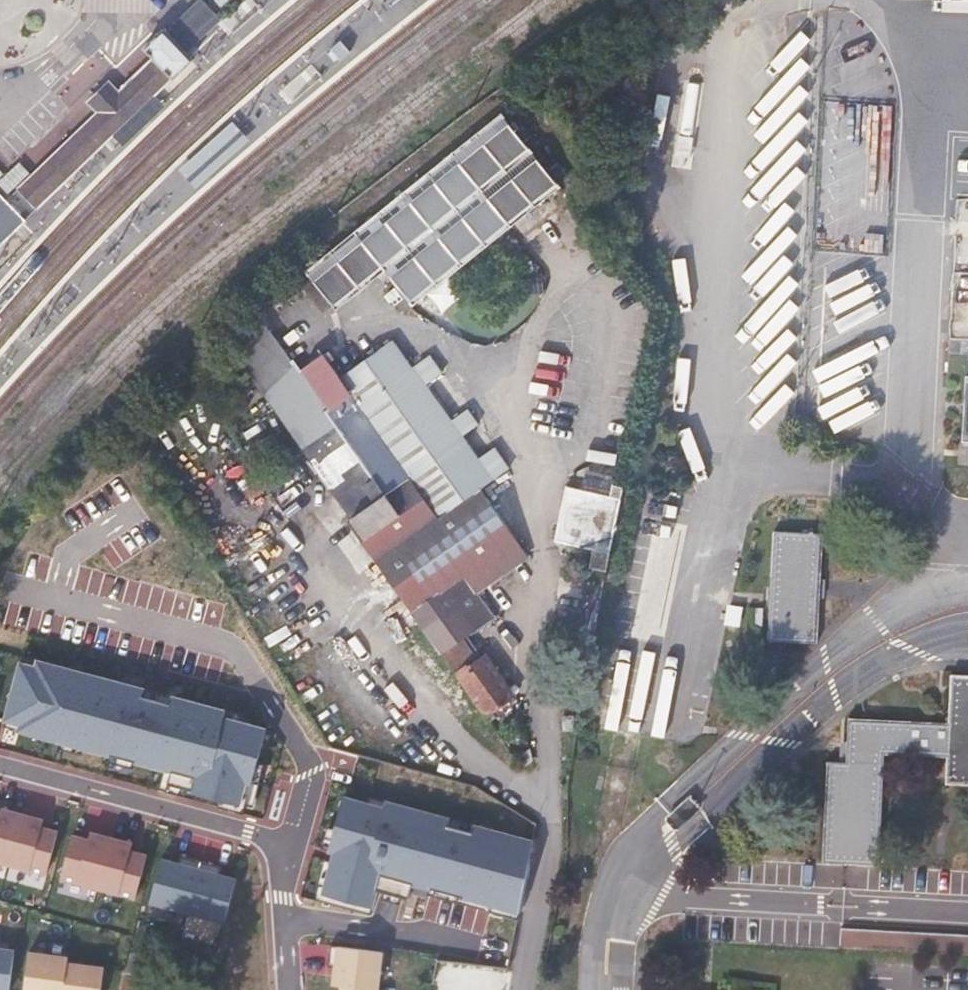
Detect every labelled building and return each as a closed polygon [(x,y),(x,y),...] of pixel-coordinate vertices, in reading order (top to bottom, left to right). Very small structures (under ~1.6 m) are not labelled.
[(220,20),(204,3),(188,19),(172,33),(180,42),(187,50),(203,35),(218,21),(220,20)] [(105,145),(113,137),(116,135),(121,130),(129,123),(140,113),(148,105),(156,97),(194,61),(192,59),(185,52),(167,33),(146,53),(151,59),(126,82),(120,88),(112,79),(98,92),(86,103),(96,113),(31,174),(16,189),(36,210),(66,182),(79,170),(105,145)] [(340,62),(352,52),(342,40),(330,50),(335,56),(340,62)] [(864,59),(872,59),(871,49),(842,50),(842,74),(864,73),(864,59)] [(116,135),(113,137),(117,141),(123,147),(130,140),(149,122),(165,106),(159,101),(156,97),(148,105),(140,113),(129,123),(121,130),(116,135)] [(411,307),(512,226),(560,188),(501,114),(358,227),(306,270),(337,309),(384,273),(411,307)] [(196,189),(250,141),(234,123),(180,171),(196,189)] [(820,166),(819,208),(852,209),(853,192),(833,192),(834,166),(820,166)] [(0,194),(0,247),(23,225),(26,222),(0,194)] [(299,284),(326,313),(334,306),(307,277),(299,284)] [(477,402),(448,422),(394,349),(345,384),(323,354),(299,371),(256,310),(226,340),(368,539),(363,543),(443,656),(495,619),(477,593),(518,563),(507,547),(517,538),(509,528),(481,489),(501,474),(477,402)] [(607,570),(617,518),(623,485),(612,483),(609,495),(568,487),(556,540),(596,550),(593,567),(607,570)] [(817,643),(819,600),(823,533),(773,532),(768,641),(817,643)] [(516,697),(485,654),(456,675),(486,719),(516,697)] [(187,795),(238,810),(263,730),(21,657),(0,726),(191,784),(187,795)] [(950,676),(948,722),(848,719),(846,762),(827,762),(823,862),(878,865),(883,776),(884,756),(946,758),(945,784),(967,785),(967,676),(950,676)] [(317,896),(372,911),(380,882),(513,916),(533,839),(344,791),(317,896)] [(0,807),(0,868),(227,932),(231,922),(243,876),(0,807)] [(336,989),(381,989),(386,947),(326,939),(322,972),(338,974),(336,989)] [(0,944),(0,989),(107,989),(111,962),(0,944)]
